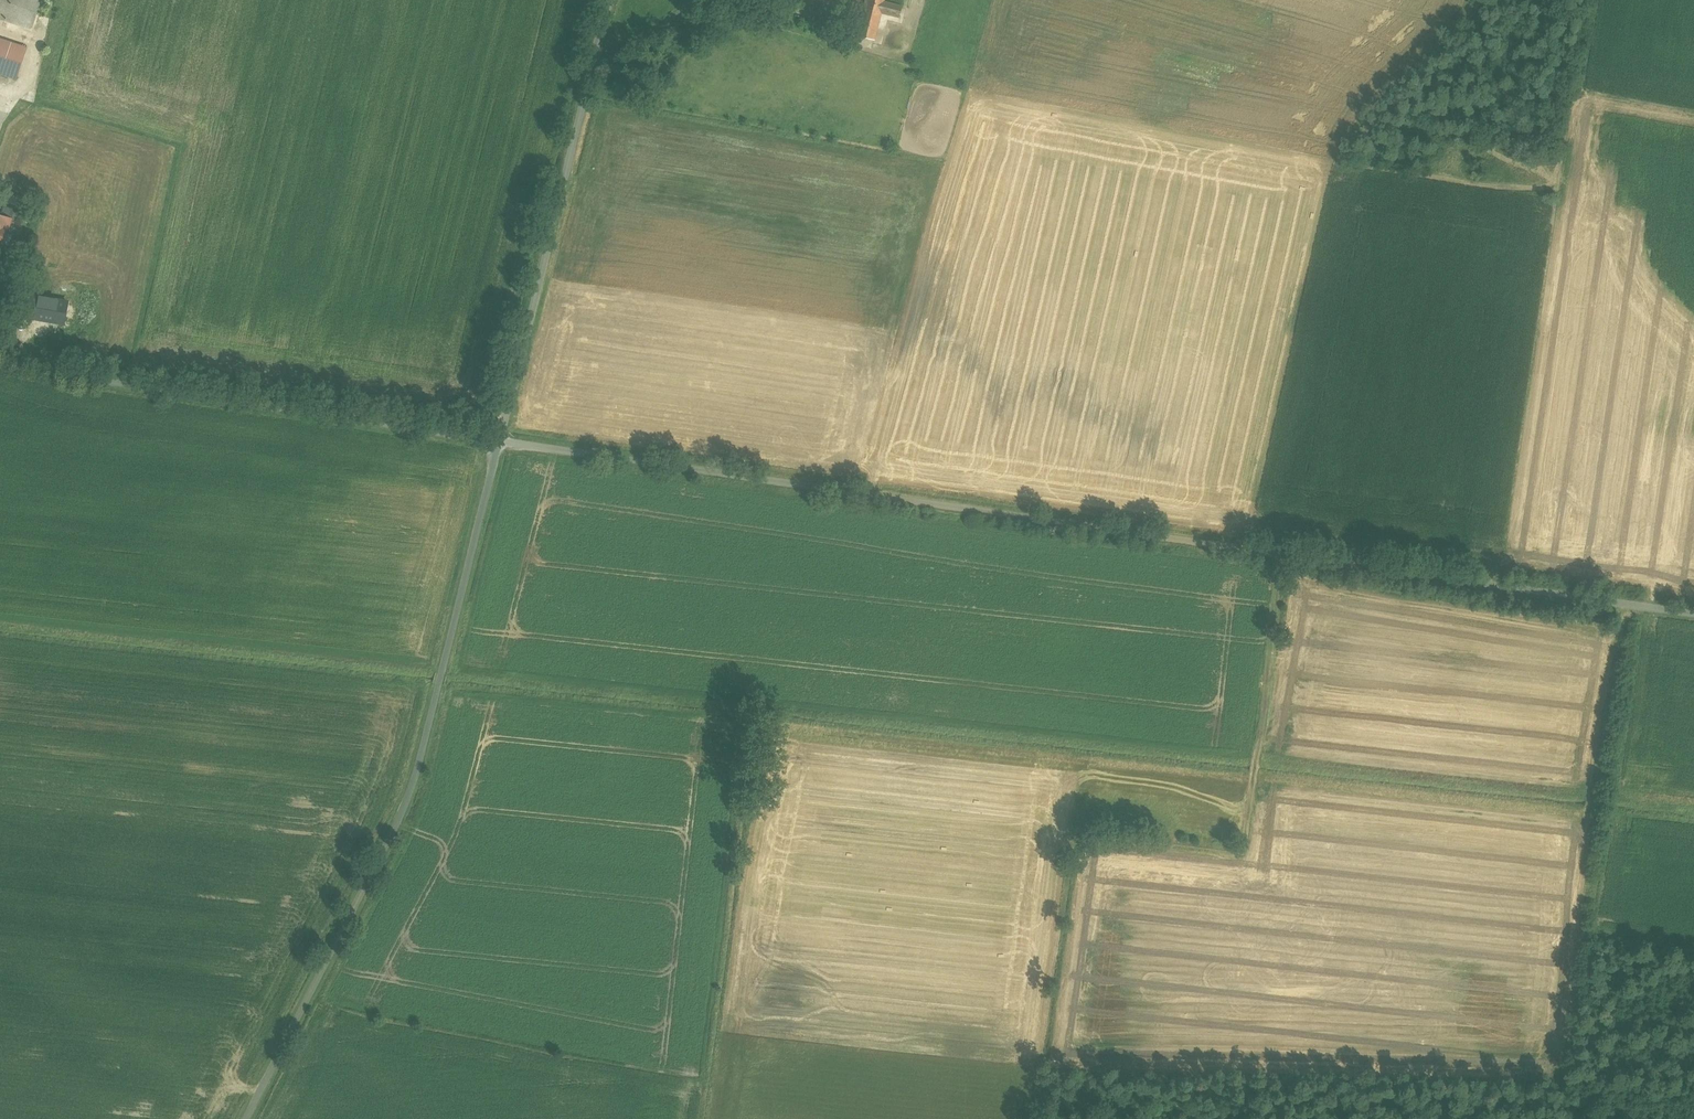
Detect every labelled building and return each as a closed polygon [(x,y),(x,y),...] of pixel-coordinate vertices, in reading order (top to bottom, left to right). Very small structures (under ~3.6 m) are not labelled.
[(32,28),(41,0),(0,0),(0,17),(32,28)] [(859,32),(876,37),(883,11),(901,15),(904,5),(886,0),(867,0),(859,32)] [(0,37),(0,72),(16,78),(27,46),(0,37)] [(4,248),(5,244),(13,246),(17,235),(10,233),(15,218),(0,212),(0,246),(4,248)] [(30,304),(27,317),(38,319),(38,318),(65,322),(68,303),(47,299),(48,298),(31,295),(30,304)] [(30,304),(23,303),(19,318),(27,320),(27,317),(30,304)]
